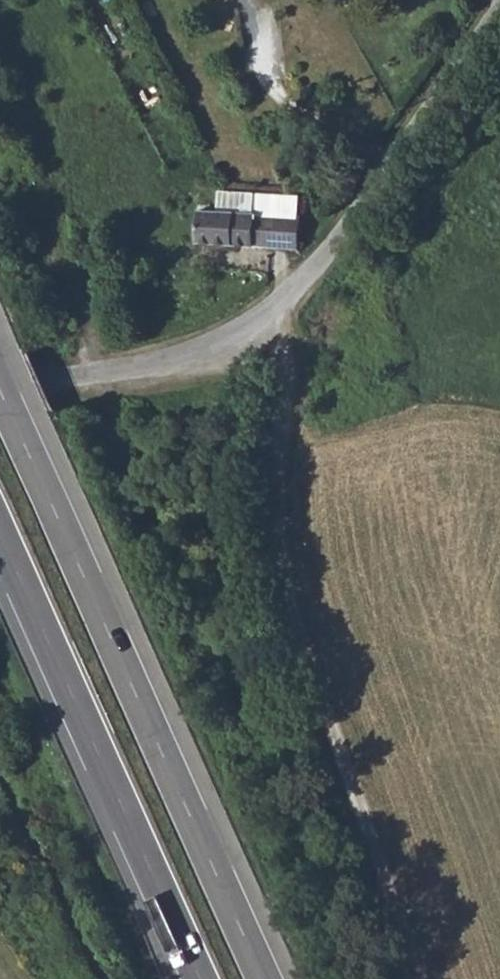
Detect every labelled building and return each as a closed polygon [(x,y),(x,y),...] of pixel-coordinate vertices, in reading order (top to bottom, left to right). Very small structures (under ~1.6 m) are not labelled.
[(221,188),(221,191),(301,201),(301,192),(221,188)] [(301,201),(221,191),(221,207),(200,206),(199,239),(303,245),(305,212),(300,212),(301,201)]
